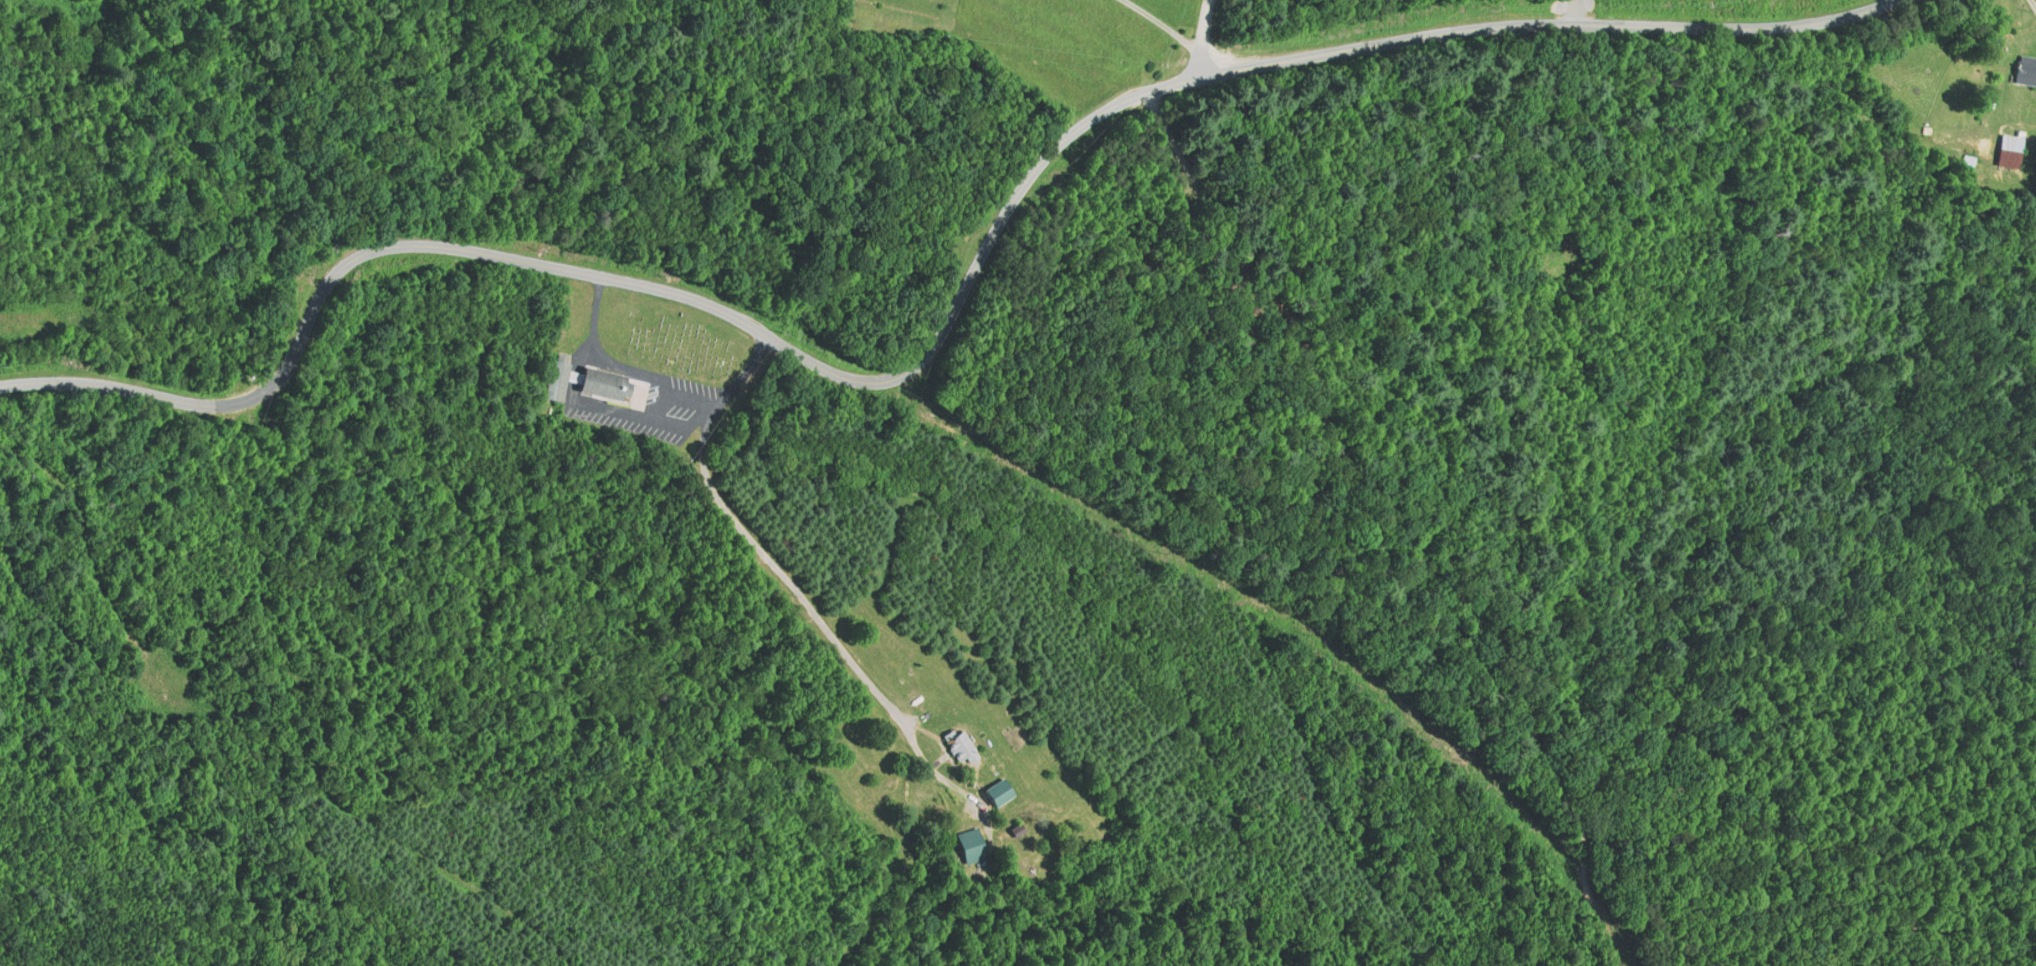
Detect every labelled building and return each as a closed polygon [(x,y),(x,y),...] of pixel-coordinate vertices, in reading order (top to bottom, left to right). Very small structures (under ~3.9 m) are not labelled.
[(2035,58),(2017,55),(2013,85),(2035,87),(2035,81),(2035,66),(2035,65),(2035,58)] [(2016,171),(2025,139),(2003,133),(1994,164),(2016,171)] [(581,393),(624,403),(630,378),(586,368),(581,393)] [(959,727),(941,737),(956,763),(964,758),(967,763),(977,757),(959,727)] [(1013,799),(1010,779),(983,784),(986,803),(1013,799)] [(961,861),(981,861),(981,844),(961,844),(961,861)]
